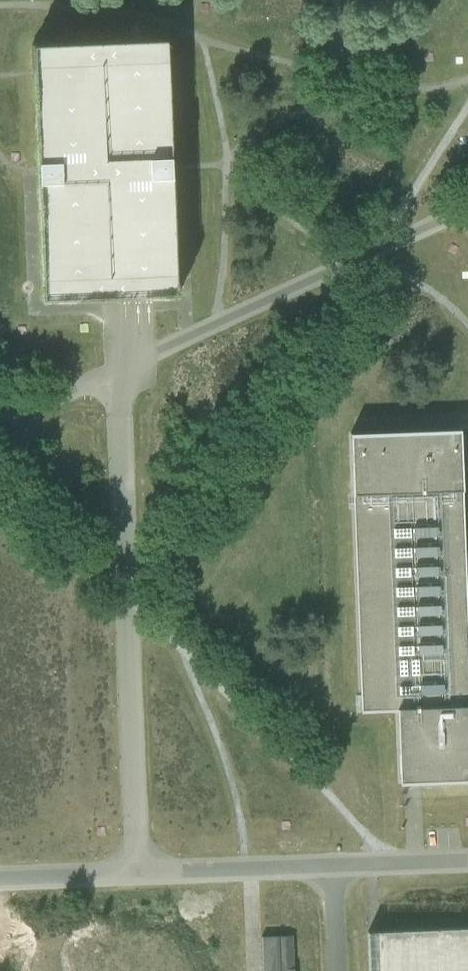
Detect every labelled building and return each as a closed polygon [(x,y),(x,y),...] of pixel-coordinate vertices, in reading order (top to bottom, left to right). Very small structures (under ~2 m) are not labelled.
[(32,45),(42,301),(123,297),(176,295),(167,40),(124,41),(64,44),(32,45)] [(350,434),(360,713),(396,712),(399,784),(411,784),(467,782),(467,648),(460,430),(350,434)] [(367,932),(368,970),(467,970),(467,928),(389,930),(367,932)] [(262,970),(294,970),(293,936),(261,937),(262,970)]
